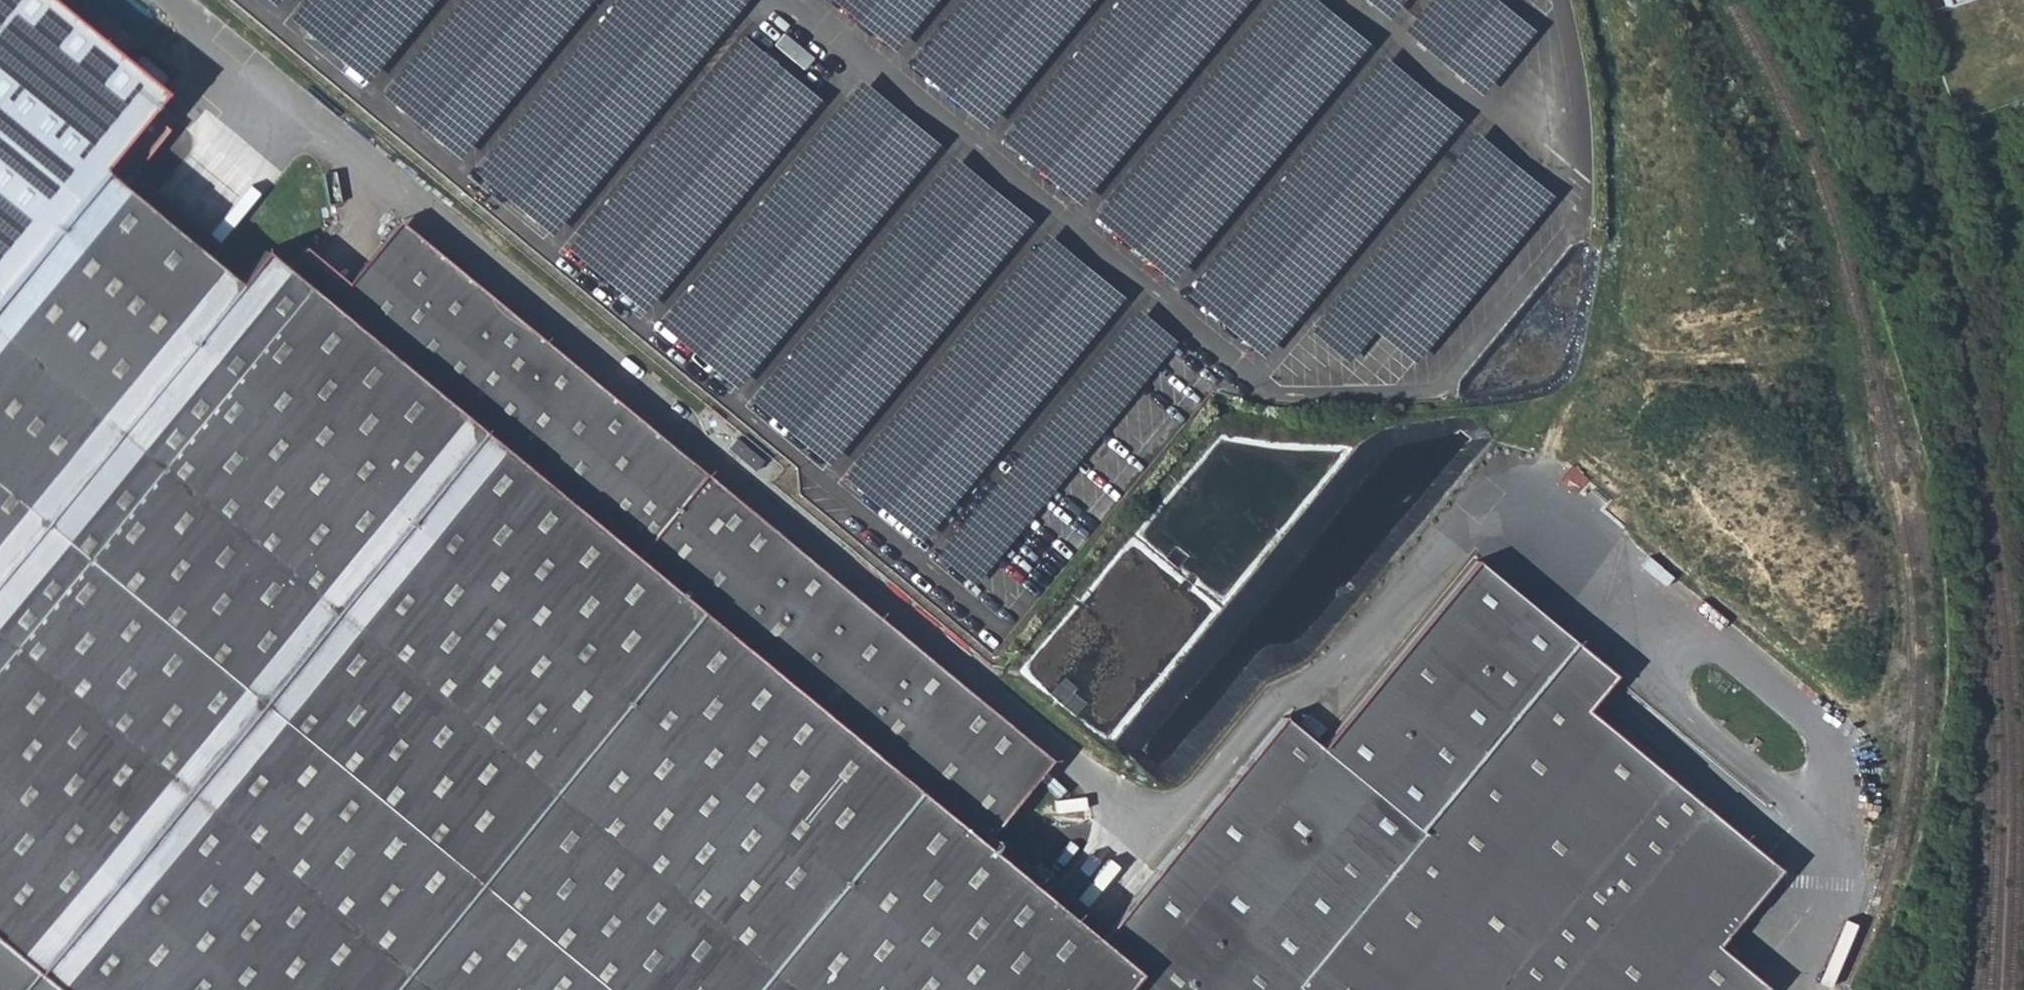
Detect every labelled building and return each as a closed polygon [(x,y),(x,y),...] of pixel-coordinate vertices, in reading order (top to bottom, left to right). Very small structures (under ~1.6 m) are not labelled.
[(974,586),(1005,483),(1054,498),(1074,433),(1044,448),(1077,337),(1036,356),(1002,285),(987,303),(1017,205),(948,148),(862,76),(772,183),(803,80),(737,25),(758,0),(271,0),(974,586)] [(899,37),(937,21),(920,76),(1010,138),(1106,0),(845,0),(899,37)] [(1274,355),(1461,111),(1314,0),(1114,0),(1001,148),(1274,355)] [(1401,391),(1549,186),(1466,127),(1318,332),(1401,391)] [(632,559),(596,529),(646,468),(617,443),(635,422),(396,220),(345,282),(278,227),(260,249),(237,230),(211,262),(183,239),(191,228),(105,156),(97,166),(76,149),(0,240),(0,989),(1755,989),(1763,981),(1721,946),(1784,870),(1569,694),(1598,660),(1579,643),(1584,636),(1573,625),(1566,633),(1460,546),(1305,733),(1267,701),(1082,928),(982,844),(1044,768),(732,505),(715,526),(683,499),(632,559)] [(732,505),(635,422),(617,443),(646,468),(596,529),(632,559),(683,499),(715,526),(732,505)] [(737,444),(730,453),(754,472),(762,464),(737,444)]
